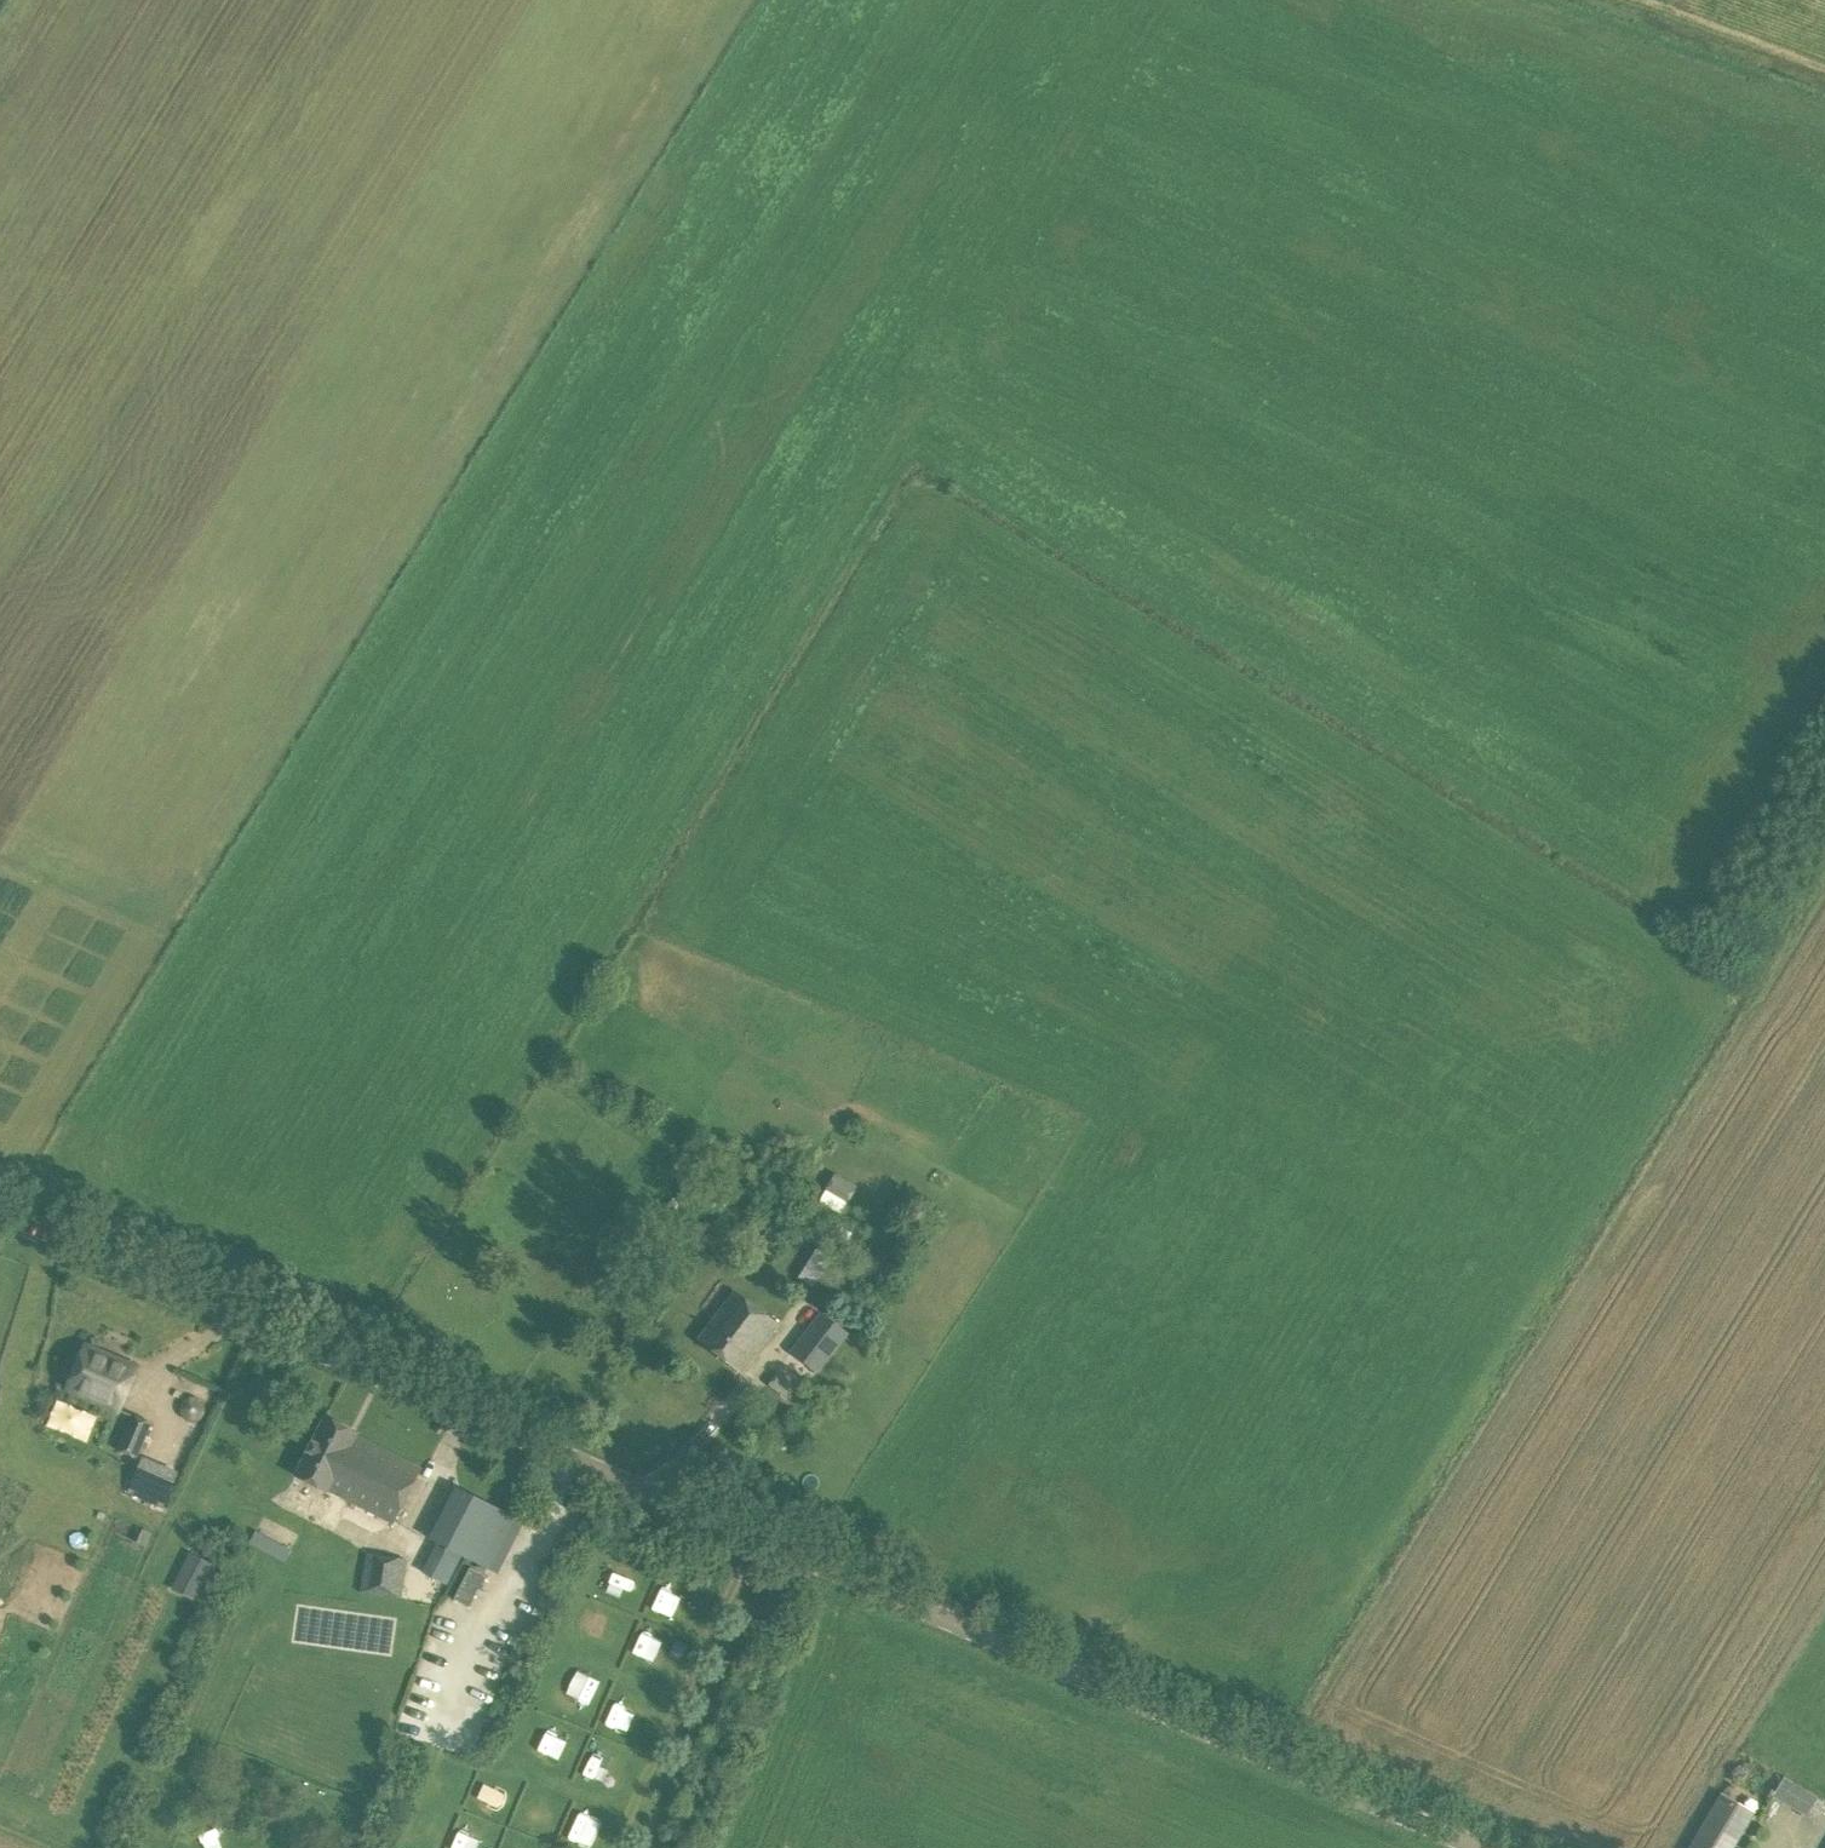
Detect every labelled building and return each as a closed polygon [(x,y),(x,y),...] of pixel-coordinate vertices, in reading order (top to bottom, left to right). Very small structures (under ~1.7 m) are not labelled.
[(857,1186),(835,1174),(824,1193),(846,1205),(857,1186)] [(741,1373),(779,1325),(735,1292),(698,1338),(741,1373)] [(848,1333),(820,1312),(790,1352),(818,1373),(848,1333)] [(119,1412),(137,1365),(89,1343),(67,1390),(119,1412)] [(139,1460),(153,1423),(130,1414),(116,1451),(139,1460)] [(393,1525),(423,1467),(359,1434),(360,1432),(324,1414),(293,1475),(329,1493),(330,1492),(355,1505),(393,1525)] [(147,1458),(132,1489),(165,1505),(179,1474),(147,1458)] [(494,1506),(455,1485),(428,1537),(467,1557),(494,1506)] [(489,1568),(516,1517),(494,1506),(467,1557),(489,1568)] [(525,1522),(516,1517),(489,1568),(498,1573),(525,1522)] [(189,1553),(172,1588),(196,1600),(214,1565),(189,1553)] [(402,1599),(408,1561),(367,1554),(360,1592),(402,1599)] [(485,1575),(470,1567),(454,1599),(469,1606),(485,1575)] [(678,1620),(688,1594),(674,1588),(664,1615),(678,1620)] [(591,1717),(595,1703),(578,1698),(574,1712),(591,1717)] [(544,1715),(538,1739),(567,1747),(574,1723),(544,1715)] [(595,1750),(583,1777),(609,1788),(620,1761),(595,1750)] [(444,1770),(461,1775),(467,1758),(449,1753),(444,1770)] [(1721,1792),(1689,1847),(1734,1847),(1755,1812),(1721,1792)]
